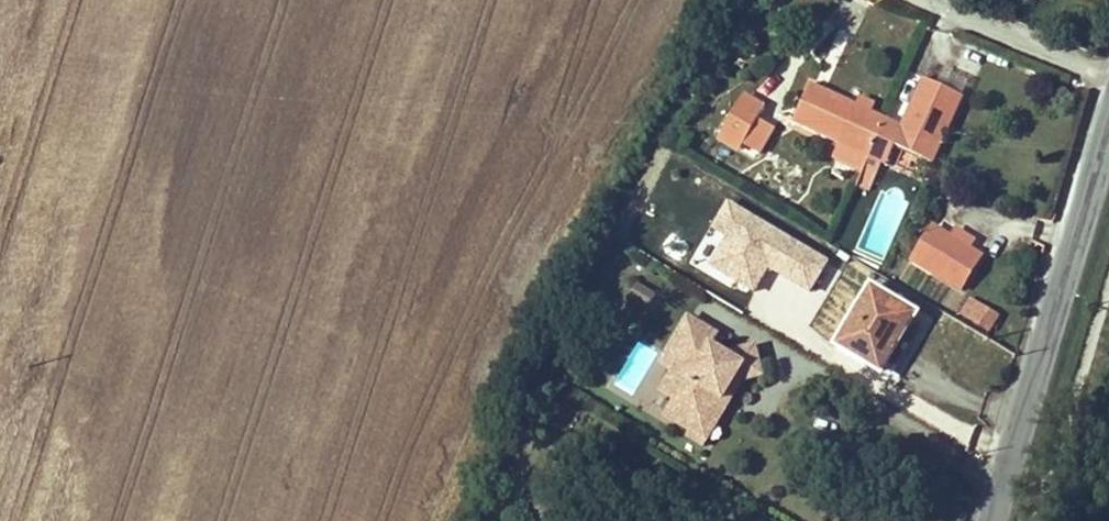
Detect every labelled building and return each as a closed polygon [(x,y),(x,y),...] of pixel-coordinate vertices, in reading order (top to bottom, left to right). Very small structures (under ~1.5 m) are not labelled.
[(842,150),(871,163),(887,171),(896,150),(932,166),(962,97),(924,79),(904,126),(811,85),(792,128),(842,150)] [(750,148),(761,120),(766,112),(744,102),(725,144),(747,154),(750,148)] [(778,127),(761,120),(750,148),(765,155),(778,127)] [(866,175),(871,163),(842,150),(837,162),(866,175)] [(981,256),(934,228),(914,262),(960,291),(981,256)] [(650,306),(655,289),(633,283),(628,300),(650,306)] [(872,291),(837,349),(879,375),(915,318),(872,291)] [(719,336),(689,317),(661,363),(674,371),(662,391),(676,400),(666,416),(692,431),(701,416),(716,413),(724,399),(719,396),(722,390),(728,393),(734,383),(743,381),(762,376),(755,347),(725,354),(713,346),(719,336)] [(703,447),(743,381),(734,383),(728,393),(722,390),(719,396),(724,399),(716,413),(701,416),(692,431),(687,438),(703,447)]
